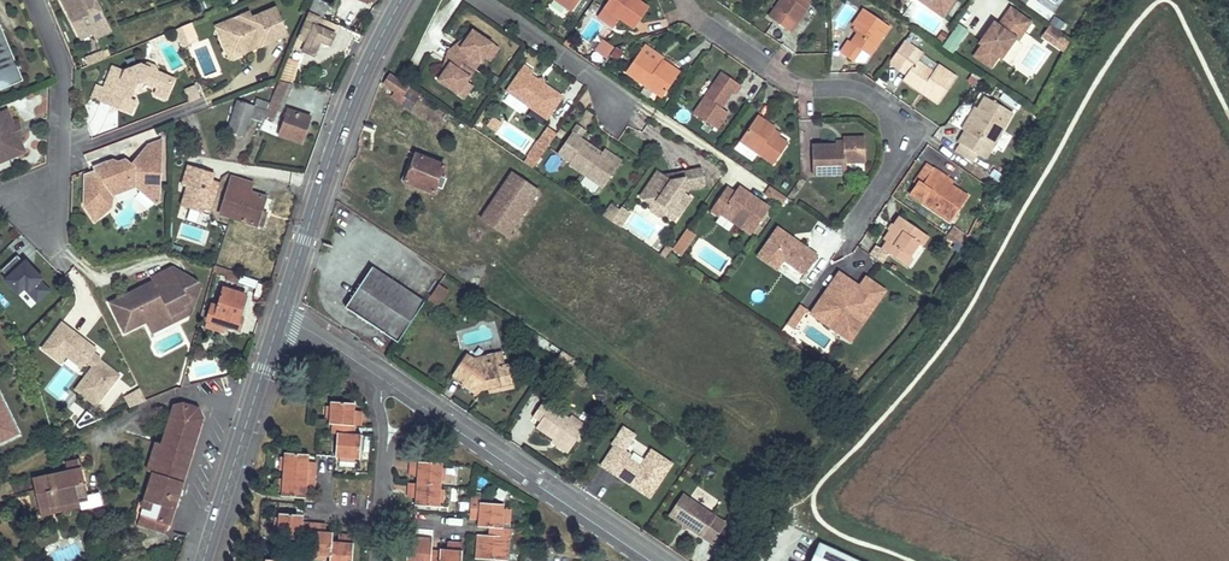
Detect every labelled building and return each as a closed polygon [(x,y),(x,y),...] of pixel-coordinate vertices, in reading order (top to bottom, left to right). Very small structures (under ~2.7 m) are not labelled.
[(72,22),(79,19),(87,35),(93,32),(95,37),(111,30),(95,0),(61,0),(72,22)] [(309,11),(321,17),(322,17),(328,4),(320,0),(314,0),(309,11)] [(570,12),(579,0),(552,0),(570,12)] [(604,6),(617,16),(634,28),(649,7),(639,0),(608,0),(604,6)] [(770,17),(791,32),(807,9),(803,6),(807,1),(808,0),(781,0),(785,2),(779,11),(776,9),(770,17)] [(956,0),(915,0),(943,20),(956,0)] [(249,10),(228,20),(221,37),(225,46),(242,52),(248,50),(251,42),(258,39),(260,44),(288,32),(276,5),(252,16),(249,10)] [(604,6),(600,12),(614,21),(617,16),(604,6)] [(864,8),(853,24),(855,26),(860,29),(857,33),(850,44),(855,47),(848,57),(853,61),(861,49),(870,54),(889,26),(864,8)] [(1018,42),(1030,24),(1011,10),(1004,21),(1006,22),(1000,30),(998,28),(994,35),(989,32),(980,45),(982,47),(975,58),(991,69),(998,58),(1001,60),(1015,40),(1018,42)] [(309,11),(294,46),(314,55),(320,40),(330,44),(334,35),(316,26),(321,17),(309,11)] [(321,17),(316,26),(334,35),(339,25),(322,17),(321,17)] [(1052,17),(1049,25),(1061,30),(1064,22),(1052,17)] [(87,35),(79,19),(72,22),(80,38),(87,35)] [(228,20),(216,25),(221,37),(228,20)] [(941,49),(953,56),(968,31),(957,24),(941,49)] [(1049,24),(1039,37),(1054,48),(1064,35),(1049,24)] [(188,43),(181,25),(172,30),(179,47),(183,45),(188,43)] [(0,29),(0,88),(23,80),(2,29),(0,29)] [(451,53),(474,69),(483,57),(492,44),(472,30),(460,47),(457,45),(451,53)] [(258,39),(251,42),(248,50),(260,44),(258,39)] [(847,42),(841,52),(848,57),(855,47),(850,44),(847,42)] [(492,44),(483,57),(489,61),(498,48),(492,44)] [(242,52),(225,46),(230,58),(242,52)] [(914,47),(902,64),(910,70),(908,74),(904,79),(921,91),(924,86),(941,98),(956,77),(939,64),(934,72),(918,60),(923,53),(914,47)] [(85,56),(88,64),(105,57),(102,49),(85,56)] [(639,52),(625,72),(661,98),(679,72),(661,60),(658,64),(653,61),(639,52)] [(465,82),(474,69),(451,53),(446,61),(449,63),(437,80),(457,94),(465,82)] [(855,62),(862,67),(868,58),(862,53),(855,62)] [(166,96),(174,77),(140,63),(126,69),(125,71),(114,66),(104,88),(116,93),(112,103),(130,111),(135,101),(129,98),(136,83),(143,80),(158,87),(156,92),(166,96)] [(902,64),(899,69),(908,74),(910,70),(902,64)] [(523,66),(505,91),(546,119),(561,97),(530,76),(532,72),(523,66)] [(285,67),(280,80),(292,83),(295,70),(285,67)] [(721,72),(693,113),(716,129),(727,113),(719,107),(730,92),(735,94),(741,85),(721,72)] [(389,75),(383,84),(395,92),(392,97),(399,102),(408,88),(389,75)] [(267,110),(264,116),(276,122),(293,83),(292,83),(280,80),(271,102),(267,110)] [(465,82),(457,94),(463,98),(472,86),(465,82)] [(93,96),(112,103),(116,93),(104,88),(97,85),(93,96)] [(192,102),(200,98),(195,86),(186,89),(192,102)] [(924,86),(921,91),(938,103),(941,98),(924,86)] [(408,88),(399,102),(411,111),(420,96),(408,88)] [(1013,112),(986,96),(978,109),(971,122),(967,119),(962,128),(993,147),(1013,112)] [(256,98),(254,106),(267,110),(271,102),(256,98)] [(237,100),(227,130),(245,135),(251,118),(262,122),(264,116),(267,110),(254,106),(237,100)] [(974,107),(967,119),(971,122),(978,109),(974,107)] [(285,109),(275,138),(301,146),(311,117),(285,109)] [(3,112),(18,148),(0,156),(0,161),(24,150),(18,135),(22,133),(18,124),(14,125),(7,110),(3,112)] [(18,148),(3,112),(0,113),(0,156),(18,148)] [(637,112),(631,123),(643,130),(649,118),(637,112)] [(757,115),(739,141),(773,164),(788,143),(778,136),(771,132),(774,129),(774,127),(757,115)] [(584,143),(578,138),(583,130),(576,125),(570,133),(556,154),(569,163),(567,165),(601,189),(615,169),(598,157),(582,146),(584,143)] [(546,148),(552,139),(544,134),(538,142),(537,142),(526,157),(527,158),(533,162),(535,164),(546,148)] [(811,145),(812,174),(844,173),(844,162),(864,162),(864,137),(842,138),(842,141),(843,144),(835,145),(811,145)] [(160,187),(161,141),(148,146),(141,154),(132,165),(126,160),(118,163),(112,161),(106,163),(104,168),(85,176),(85,187),(89,187),(88,200),(85,199),(85,207),(96,223),(99,220),(98,218),(101,208),(112,209),(114,197),(116,188),(130,181),(137,188),(148,198),(157,187),(160,187)] [(600,154),(584,143),(582,146),(598,157),(600,154)] [(600,154),(598,157),(615,169),(620,161),(603,149),(600,154)] [(415,154),(404,181),(433,192),(435,186),(438,178),(444,181),(445,178),(439,175),(443,164),(415,154)] [(209,217),(221,177),(187,168),(176,207),(209,217)] [(705,185),(701,168),(680,172),(681,178),(671,180),(663,175),(657,171),(639,197),(649,203),(655,202),(668,210),(665,214),(674,221),(690,197),(683,192),(685,189),(705,185)] [(934,168),(924,183),(931,189),(922,202),(950,221),(968,196),(952,185),(940,177),(942,174),(934,168)] [(506,237),(537,191),(510,174),(479,219),(506,237)] [(942,174),(940,177),(952,185),(954,182),(942,174)] [(232,175),(219,213),(228,216),(238,177),(232,175)] [(238,177),(228,216),(262,227),(267,212),(262,210),(266,196),(250,191),(253,182),(238,177)] [(438,178),(435,186),(441,188),(444,181),(438,178)] [(114,197),(137,188),(130,181),(116,188),(114,197)] [(720,213),(750,233),(769,207),(751,195),(749,198),(746,196),(749,193),(738,186),(734,192),(726,186),(710,210),(718,215),(720,213)] [(781,205),(786,197),(770,186),(765,193),(781,205)] [(655,202),(649,203),(650,210),(658,216),(665,214),(668,210),(655,202)] [(602,217),(610,222),(614,216),(618,210),(613,207),(609,214),(606,212),(602,217)] [(99,220),(112,209),(101,208),(98,218),(99,220)] [(618,210),(614,216),(622,222),(626,216),(618,210)] [(610,222),(618,228),(622,222),(614,216),(610,222)] [(900,216),(893,225),(898,228),(894,234),(889,231),(884,239),(886,241),(882,248),(888,253),(899,261),(905,252),(909,255),(918,243),(922,245),(928,236),(900,216)] [(891,224),(888,229),(889,231),(894,234),(898,228),(893,225),(891,224)] [(781,268),(801,281),(818,256),(775,227),(754,258),(777,273),(781,268)] [(957,242),(963,234),(953,228),(948,235),(957,242)] [(671,251),(681,258),(695,235),(685,229),(671,251)] [(882,248),(877,245),(869,255),(881,263),(888,253),(882,248)] [(667,255),(671,250),(666,247),(662,252),(659,256),(664,259),(667,255)] [(905,252),(899,261),(908,267),(913,258),(909,255),(905,252)] [(51,291),(17,254),(0,270),(0,271),(6,278),(2,281),(29,311),(51,291)] [(154,281),(111,303),(125,331),(146,321),(148,326),(171,314),(174,321),(188,313),(183,303),(196,296),(200,285),(198,281),(184,288),(173,266),(152,277),(154,281)] [(198,281),(173,266),(184,288),(198,281)] [(371,267),(344,308),(396,342),(423,302),(371,267)] [(228,270),(225,280),(237,283),(240,274),(228,270)] [(811,314),(836,332),(844,321),(848,324),(862,303),(870,309),(882,292),(865,280),(860,287),(861,290),(856,290),(856,288),(838,275),(811,314)] [(424,300),(439,306),(448,286),(433,280),(424,300)] [(213,304),(207,320),(239,330),(242,318),(238,317),(245,294),(224,288),(218,306),(213,304)] [(183,303),(188,313),(191,312),(196,296),(183,303)] [(848,340),(870,309),(862,303),(848,324),(844,321),(836,332),(848,340)] [(799,306),(785,325),(791,329),(805,310),(799,306)] [(171,314),(148,326),(152,332),(174,321),(171,314)] [(64,324),(49,343),(68,357),(84,369),(89,363),(95,368),(77,391),(98,407),(121,377),(95,356),(99,351),(64,324)] [(68,357),(49,343),(44,350),(63,364),(68,357)] [(563,369),(571,357),(561,350),(553,362),(563,369)] [(501,353),(493,354),(497,367),(503,365),(501,353)] [(466,354),(452,374),(463,381),(461,384),(477,394),(483,386),(487,388),(512,382),(508,364),(503,365),(497,367),(493,354),(472,359),(466,354)] [(512,382),(487,388),(488,393),(514,388),(512,382)] [(137,384),(120,392),(129,409),(145,402),(137,384)] [(552,438),(568,450),(583,429),(567,418),(542,401),(532,416),(539,421),(535,426),(552,438)] [(18,444),(0,402),(0,452),(18,444)] [(353,404),(330,402),(329,406),(328,418),(328,422),(331,423),(331,433),(337,433),(335,456),(339,456),(351,457),(358,458),(359,434),(355,434),(350,433),(350,424),(355,424),(361,425),(361,416),(353,415),(353,410),(353,404)] [(153,471),(140,513),(170,522),(202,417),(197,407),(183,403),(174,405),(162,443),(155,441),(147,469),(153,471)] [(570,414),(567,418),(583,429),(585,425),(570,414)] [(635,435),(623,427),(612,444),(614,445),(600,465),(621,479),(622,477),(626,479),(625,481),(648,497),(671,464),(651,450),(639,467),(627,459),(630,455),(624,451),(635,435)] [(568,450),(552,438),(549,442),(566,453),(568,450)] [(308,455),(284,453),(284,457),(283,469),(282,477),(281,490),(281,495),(305,497),(306,490),(306,485),(314,486),(315,468),(307,467),(307,462),(308,455)] [(441,464),(409,462),(409,471),(417,471),(417,477),(416,484),(408,483),(407,493),(415,494),(415,498),(414,504),(438,506),(438,502),(439,489),(440,481),(441,468),(441,464)] [(82,467),(32,479),(40,514),(52,512),(52,507),(79,501),(89,499),(82,467)] [(333,476),(333,483),(351,485),(352,478),(333,476)] [(480,497),(471,496),(470,514),(478,515),(477,520),(478,526),(488,527),(494,527),(493,536),(487,536),(477,535),(475,557),(507,560),(508,538),(510,538),(511,528),(501,527),(501,522),(502,509),(503,505),(479,503),(480,497)] [(671,518),(684,527),(689,526),(690,531),(714,547),(728,527),(685,497),(671,518)] [(79,501),(52,507),(52,512),(80,505),(79,501)] [(278,514),(278,517),(277,530),(276,536),(300,538),(300,545),(309,545),(308,554),(329,555),(329,560),(350,560),(353,535),(344,534),(343,541),(338,541),(331,541),(331,532),(324,531),(320,531),(321,522),(310,521),(310,526),(301,526),(302,521),(302,515),(278,514)] [(406,560),(459,560),(461,543),(452,542),(451,549),(447,549),(447,541),(441,541),(440,550),(439,555),(430,554),(430,550),(431,539),(429,538),(408,537),(406,560)] [(51,550),(54,560),(63,560),(82,556),(78,543),(51,550)] [(818,543),(810,560),(857,560),(818,543)]
